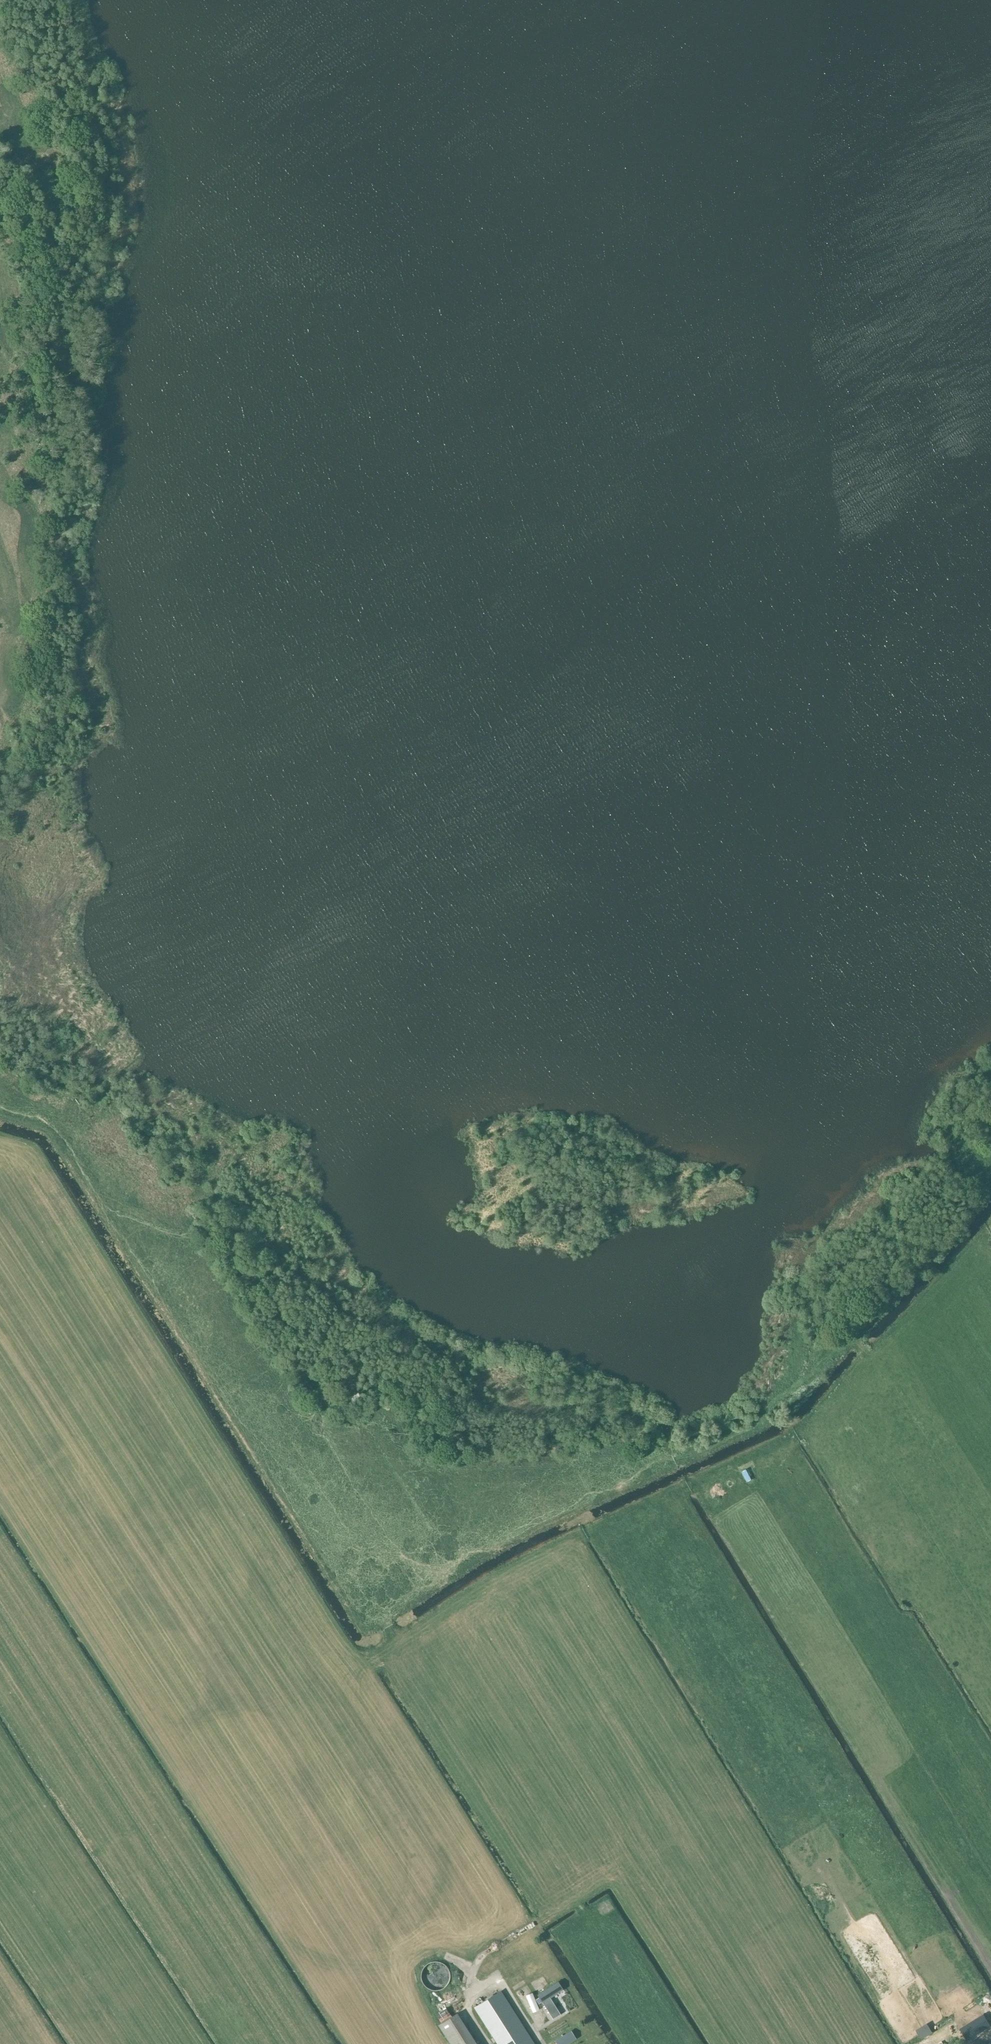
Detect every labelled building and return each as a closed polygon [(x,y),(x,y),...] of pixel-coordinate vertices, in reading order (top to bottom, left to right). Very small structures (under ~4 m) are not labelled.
[(449,1981),(450,1976),(449,1971),(447,1967),(444,1964),(440,1962),(435,1961),(431,1962),(427,1964),(423,1967),(421,1971),(421,1976),(421,1981),(423,1985),(427,1988),(431,1990),(435,1991),(440,1990),(444,1988),(447,1985),(449,1981)] [(566,2007),(578,2000),(558,1968),(546,1976),(566,2007)] [(500,1991),(474,2008),(497,2043),(534,2043),(500,1991)] [(457,2013),(438,2025),(451,2043),(477,2043),(457,2013)] [(989,2028),(983,2017),(961,2029),(967,2039),(989,2028)]
